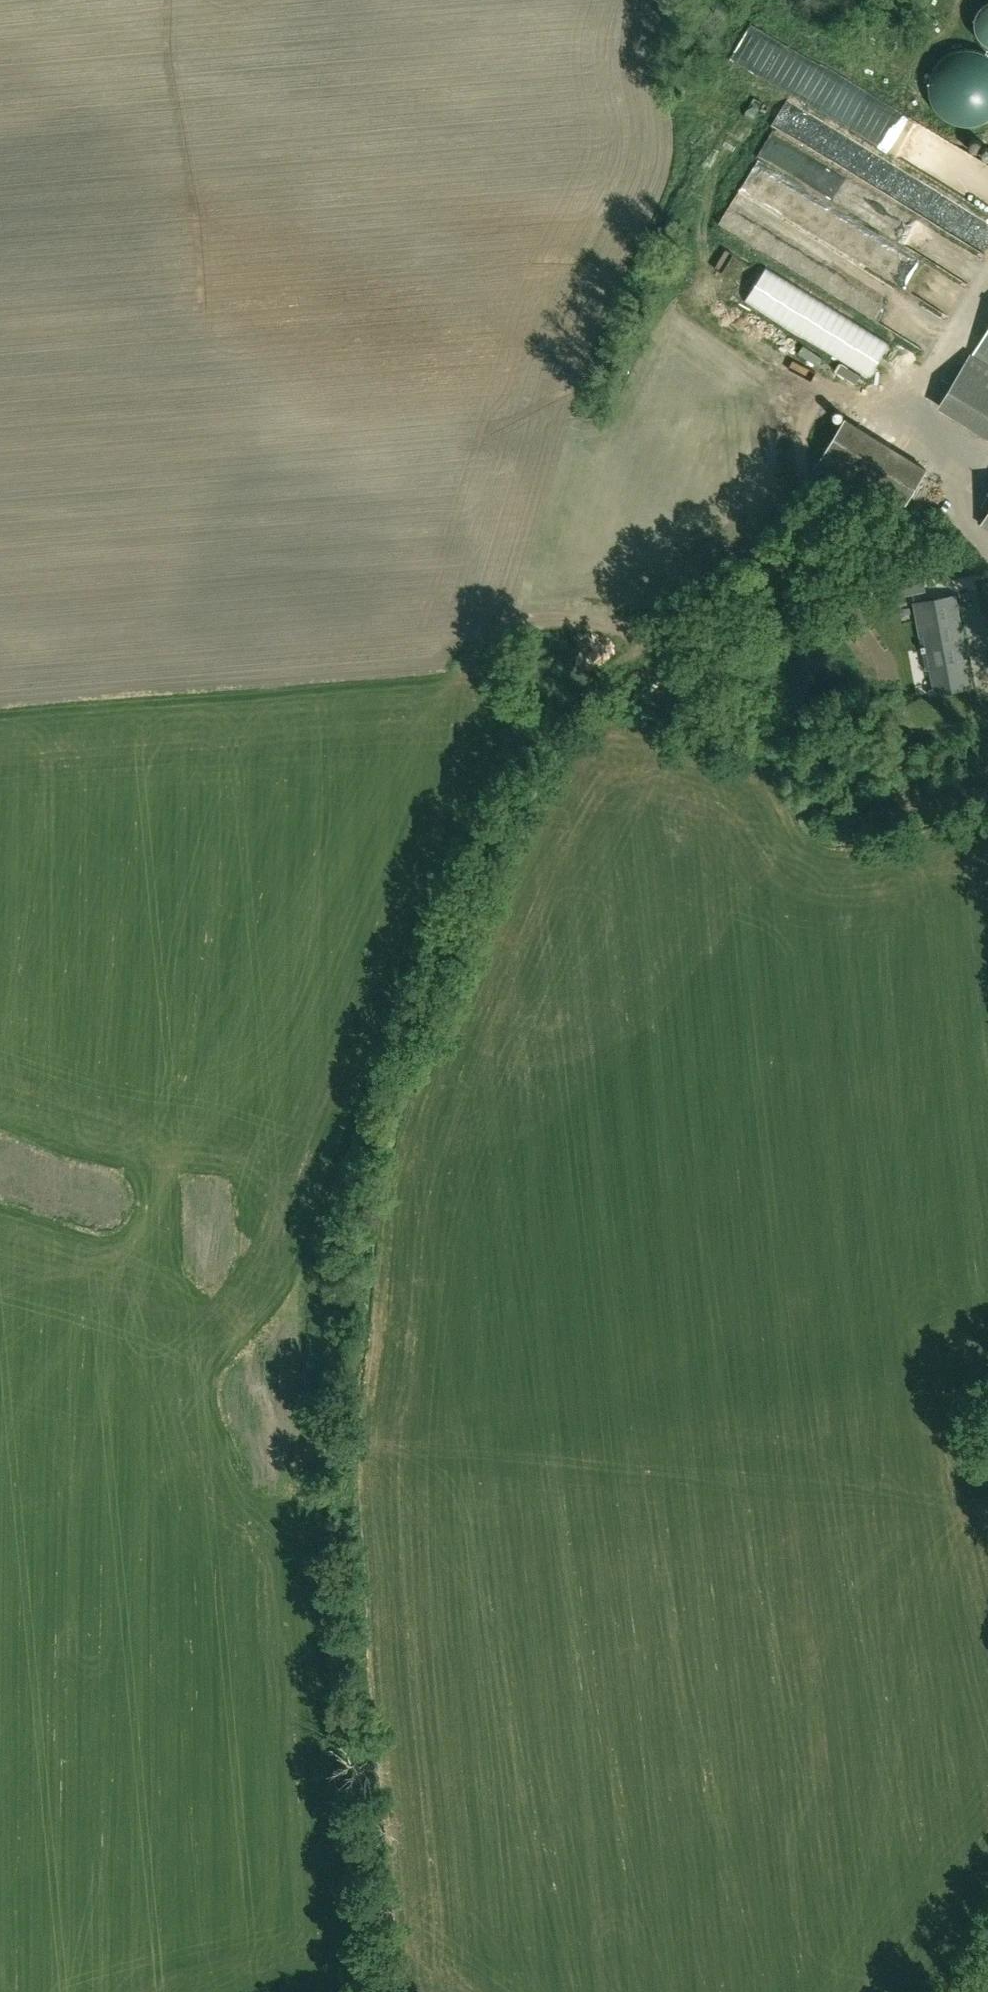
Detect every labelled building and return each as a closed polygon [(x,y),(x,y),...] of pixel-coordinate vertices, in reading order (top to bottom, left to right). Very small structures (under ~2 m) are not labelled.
[(860,131),(916,163),(933,134),(877,102),(860,131)] [(895,184),(905,168),(850,136),(840,152),(895,184)] [(869,207),(880,189),(867,181),(856,199),(869,207)] [(821,266),(832,235),(810,227),(799,259),(821,266)] [(878,254),(954,307),(970,284),(916,247),(910,256),(888,240),(878,254)] [(972,354),(971,354),(940,405),(987,435),(987,329),(972,354)] [(896,520),(927,468),(845,418),(813,468),(896,520)] [(913,605),(925,670),(936,668),(940,688),(972,681),(968,658),(962,659),(960,647),(966,645),(956,597),(943,600),(913,605)]
